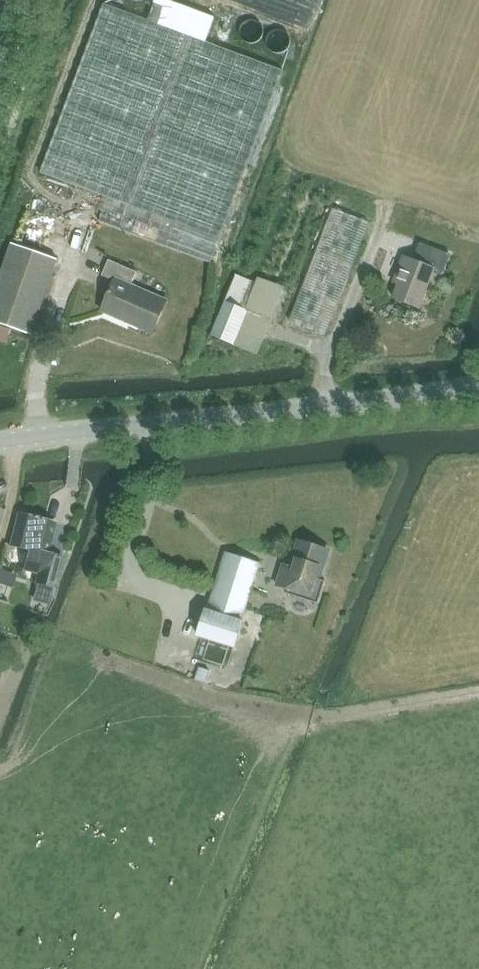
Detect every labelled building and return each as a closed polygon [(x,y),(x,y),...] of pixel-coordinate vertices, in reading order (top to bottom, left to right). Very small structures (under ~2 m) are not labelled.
[(191,9),(166,0),(152,0),(145,19),(100,3),(40,173),(108,197),(99,221),(212,261),(281,68),(203,40),(212,16),(191,9)] [(326,335),(370,222),(332,208),(290,321),(326,335)] [(451,255),(420,243),(418,249),(414,259),(403,255),(393,282),(398,284),(393,298),(420,308),(433,273),(443,276),(451,255)] [(0,279),(0,324),(31,335),(58,260),(12,244),(0,279)] [(153,333),(168,299),(133,284),(138,272),(109,260),(101,276),(114,281),(101,311),(153,333)] [(283,293),(260,284),(237,274),(225,301),(210,335),(257,355),(283,293)] [(29,549),(26,563),(23,573),(37,576),(36,582),(54,587),(62,557),(47,553),(55,523),(19,513),(11,544),(29,549)] [(291,565),(285,563),(278,584),(289,587),(288,592),(319,602),(326,579),(320,577),(329,548),(299,539),(291,565)] [(196,637),(201,638),(236,649),(244,620),(243,620),(261,562),(225,551),(206,608),(196,637)] [(196,664),(193,677),(205,679),(208,666),(196,664)]
